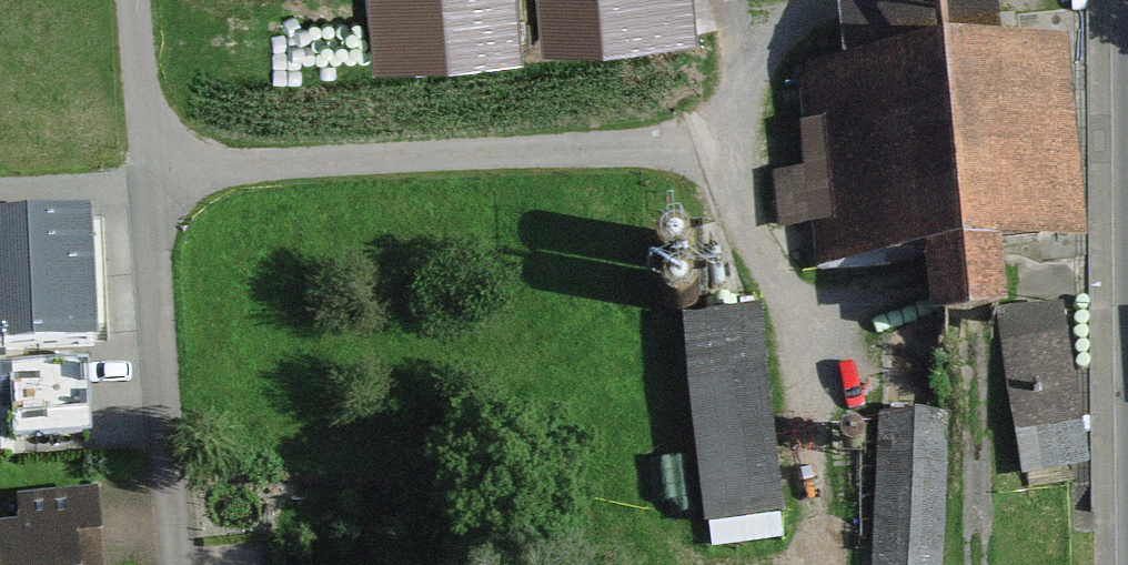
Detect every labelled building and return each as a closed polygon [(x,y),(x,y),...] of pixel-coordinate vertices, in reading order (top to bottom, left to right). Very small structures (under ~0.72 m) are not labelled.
[(373,63),(516,50),(511,0),(368,0),(373,63)] [(541,47),(699,31),(696,0),(536,0),(541,47)] [(1083,244),(1065,44),(980,52),(975,1),(846,12),(851,63),(798,68),(808,171),(774,174),(779,229),(816,226),(819,268),(922,259),(927,317),(1010,310),(1005,251),(1083,244)] [(0,222),(0,346),(96,342),(92,257),(90,218),(0,222)] [(702,530),(782,521),(758,311),(678,320),(702,530)] [(997,322),(1021,485),(1083,476),(1059,313),(997,322)] [(87,364),(1,368),(3,401),(12,401),(13,435),(90,432),(87,364)] [(881,417),(874,564),(941,564),(948,420),(881,417)] [(98,492),(18,498),(20,530),(0,531),(0,564),(104,564),(98,492)]
